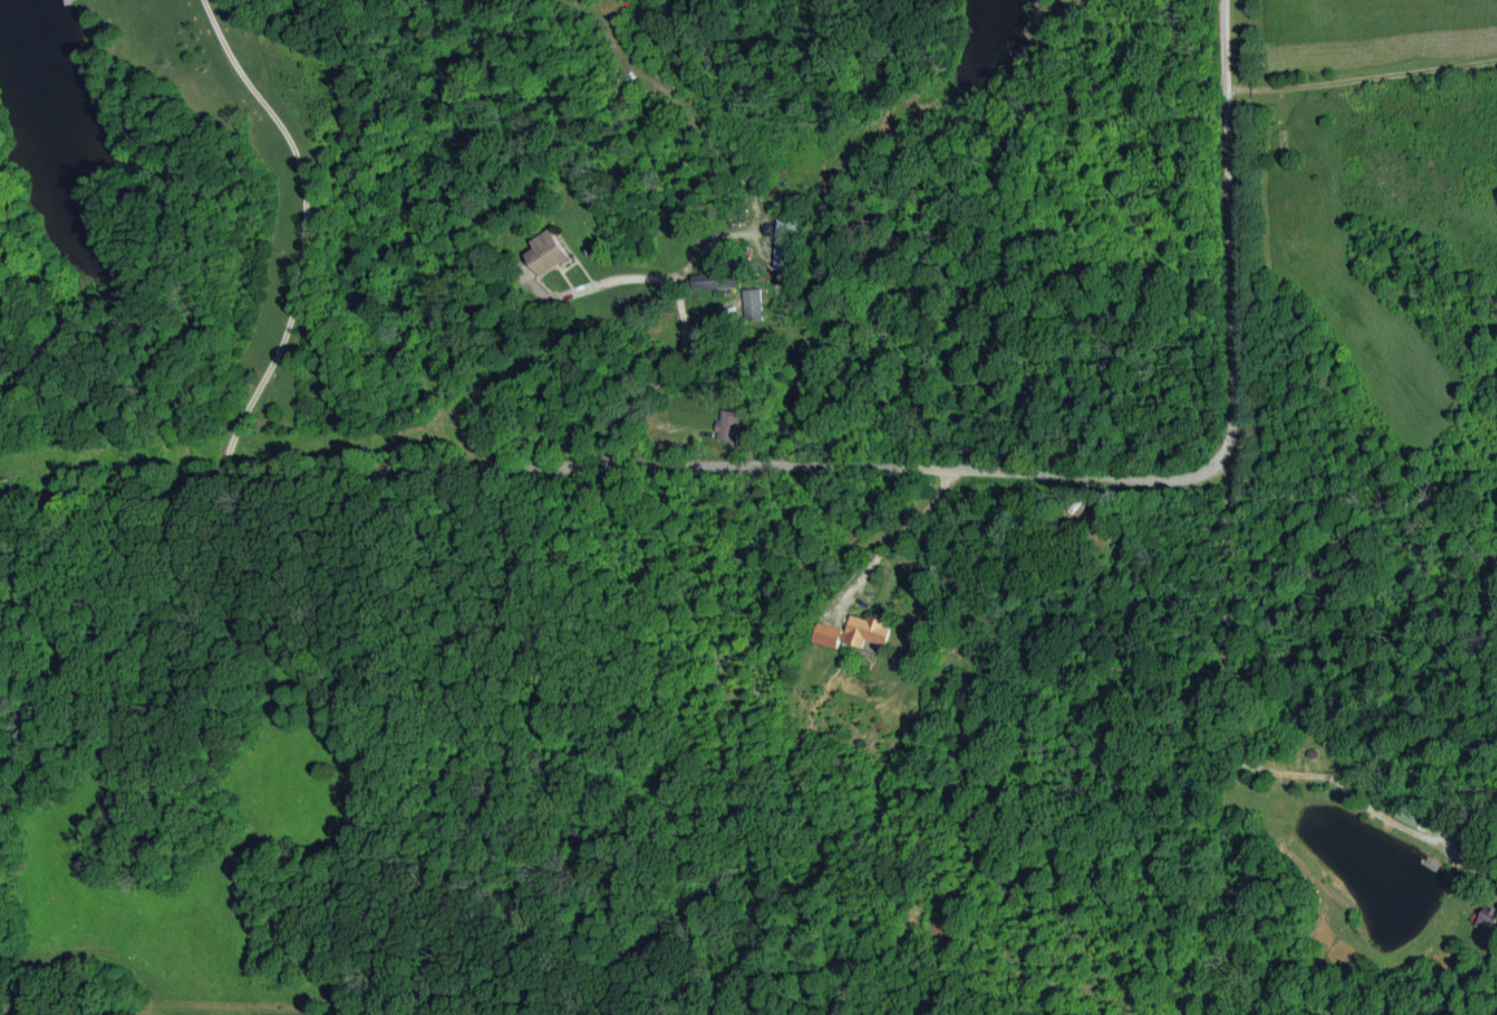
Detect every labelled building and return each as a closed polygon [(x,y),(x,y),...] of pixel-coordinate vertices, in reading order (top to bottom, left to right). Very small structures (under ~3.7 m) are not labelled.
[(539,277),(568,260),(551,229),(530,240),(534,248),(525,253),(539,277)] [(788,267),(787,242),(776,243),(777,267),(788,267)] [(513,267),(527,282),(537,273),(524,258),(513,267)] [(692,276),(692,289),(732,288),(732,275),(692,276)] [(745,320),(763,320),(762,288),(744,289),(745,320)] [(738,441),(741,411),(724,409),(723,420),(719,420),(717,439),(738,441)] [(885,643),(890,623),(852,613),(845,641),(863,646),(865,637),(885,643)] [(812,640),(836,647),(843,628),(818,620),(812,640)] [(1496,933),(1496,930),(1496,907),(1488,903),(1478,925),(1496,933)]
